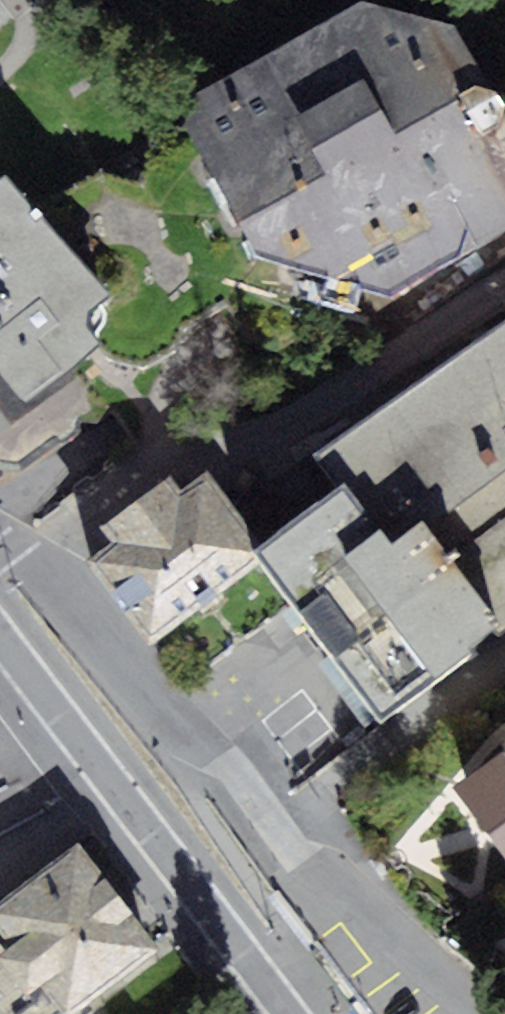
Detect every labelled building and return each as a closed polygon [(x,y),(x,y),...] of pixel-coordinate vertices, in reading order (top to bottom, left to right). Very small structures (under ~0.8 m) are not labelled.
[(360,1),(194,94),(184,129),(256,256),(387,297),(504,229),(504,115),(453,26),(360,1)] [(7,172),(0,177),(0,435),(77,377),(72,369),(101,344),(88,327),(89,310),(113,294),(7,172)] [(340,483),(388,546),(422,520),(504,629),(504,318),(321,458),(340,483)] [(152,647),(261,564),(251,551),(263,542),(207,469),(181,489),(170,474),(101,526),(113,542),(87,561),(152,647)] [(340,483),(263,542),(251,551),(261,564),(382,722),(504,629),(422,520),(388,546),(340,483)] [(503,749),(452,786),(504,858),(504,734),(503,749)] [(79,841),(0,900),(0,934),(5,941),(0,945),(0,1013),(84,1013),(165,953),(79,841)] [(296,875),(274,894),(367,1013),(462,1013),(337,924),(296,875)]
